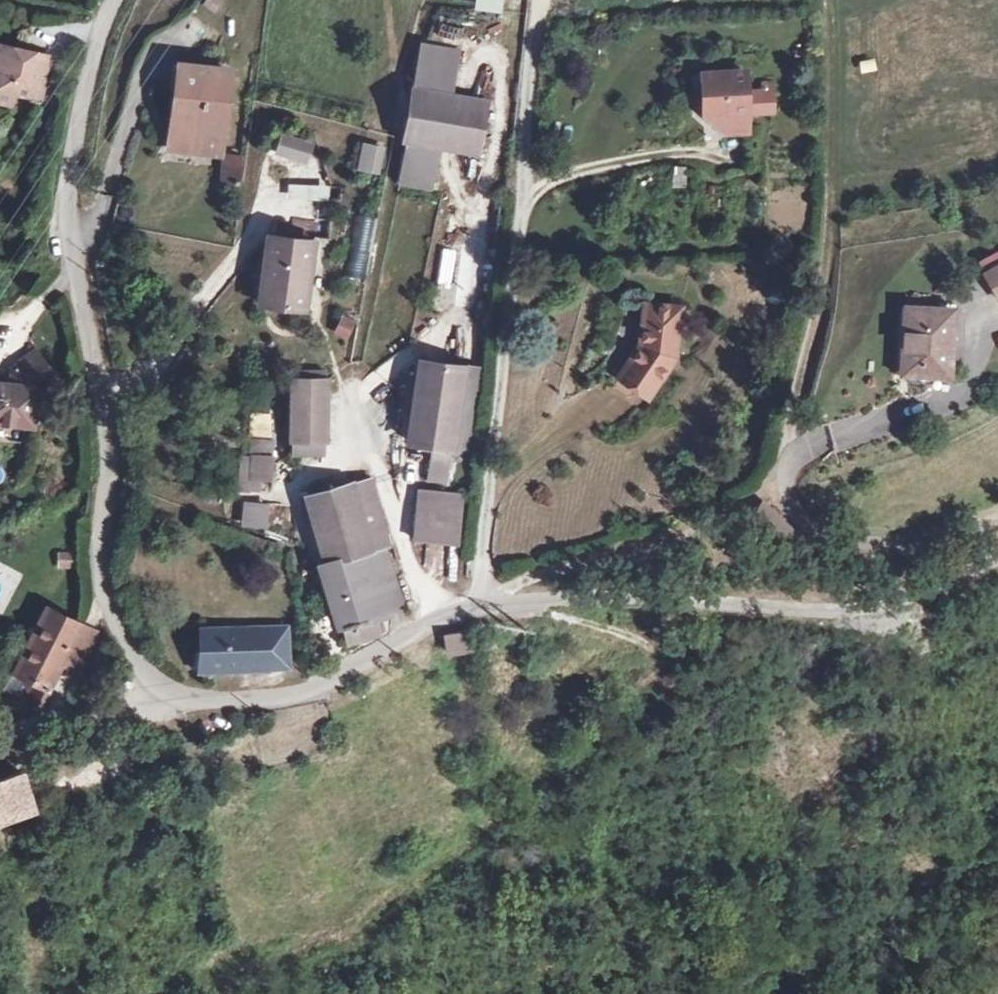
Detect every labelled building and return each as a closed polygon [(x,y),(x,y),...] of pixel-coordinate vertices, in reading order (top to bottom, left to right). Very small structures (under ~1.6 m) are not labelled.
[(216,14),(224,0),(205,0),(202,7),(216,14)] [(504,0),(476,0),(476,12),(504,13),(504,0)] [(0,50),(0,104),(14,106),(16,93),(44,93),(46,52),(0,50)] [(236,75),(189,69),(178,137),(202,141),(201,149),(224,152),(236,75)] [(742,83),(698,85),(700,126),(720,125),(721,142),(744,142),(742,83)] [(481,111),(414,99),(404,144),(472,156),(481,111)] [(274,154),(306,166),(314,144),(282,132),(274,154)] [(202,141),(178,137),(177,145),(201,149),(202,141)] [(380,174),(386,148),(364,142),(357,169),(380,174)] [(671,167),(673,187),(686,186),(685,166),(671,167)] [(366,276),(377,219),(355,214),(343,271),(366,276)] [(320,251),(277,244),(266,304),(306,309),(320,251)] [(985,297),(997,291),(997,258),(991,258),(970,269),(985,297)] [(956,309),(912,305),(909,369),(951,372),(956,309)] [(643,352),(615,394),(626,403),(630,398),(643,405),(673,365),(677,315),(649,312),(643,352)] [(339,314),(333,335),(350,339),(356,318),(339,314)] [(30,352),(7,371),(17,383),(17,386),(0,386),(0,421),(29,422),(31,391),(48,376),(30,352)] [(464,367),(423,363),(414,442),(456,445),(464,367)] [(321,379),(293,380),(295,439),(323,438),(321,379)] [(250,452),(272,451),(271,411),(250,412),(250,452)] [(272,492),(272,454),(238,454),(238,492),(272,492)] [(351,502),(374,498),(370,480),(347,487),(351,502)] [(319,565),(338,646),(381,636),(380,619),(393,615),(380,549),(385,549),(374,498),(351,502),(347,487),(308,498),(323,565),(319,565)] [(436,540),(438,490),(423,489),(420,540),(436,540)] [(438,490),(436,540),(460,541),(465,491),(438,490)] [(243,500),(239,526),(266,530),(269,504),(243,500)] [(55,569),(76,568),(75,551),(54,552),(55,569)] [(81,624),(44,606),(12,677),(23,683),(48,697),(62,667),(81,624)] [(100,634),(81,624),(62,667),(80,676),(100,634)] [(263,664),(264,626),(198,626),(196,662),(263,664)] [(285,627),(264,626),(263,664),(283,665),(285,627)] [(442,638),(447,660),(473,654),(468,632),(442,638)] [(48,697),(23,683),(14,700),(40,713),(48,697)] [(0,780),(0,805),(3,818),(42,808),(35,773),(0,780)]
